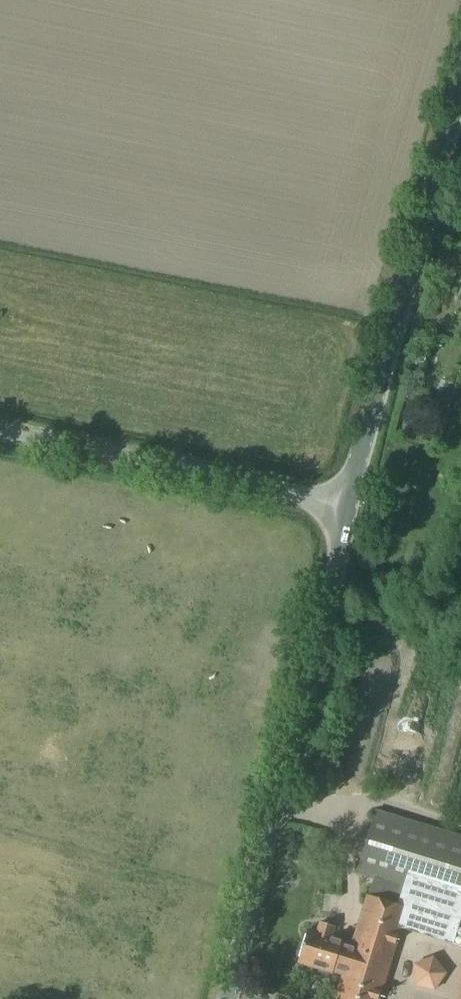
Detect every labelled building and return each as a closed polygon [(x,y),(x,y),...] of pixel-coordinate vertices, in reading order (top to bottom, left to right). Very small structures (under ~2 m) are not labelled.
[(396,609),(399,601),(393,599),(390,607),(396,609)] [(350,944),(341,975),(334,998),(380,998),(402,930),(455,947),(460,929),(460,930),(460,838),(376,812),(357,874),(373,879),(368,896),(365,895),(350,944)] [(333,937),(336,929),(320,924),(317,934),(308,931),(301,952),(306,953),(307,953),(311,954),(311,953),(319,956),(321,950),(339,955),(343,941),(343,940),(333,937)] [(341,975),(350,944),(343,941),(339,955),(333,973),(341,975)] [(333,973),(339,955),(321,950),(319,956),(311,953),(311,954),(307,953),(306,953),(301,952),(298,962),(333,973)] [(416,964),(417,984),(436,989),(446,972),(433,957),(416,964)]
